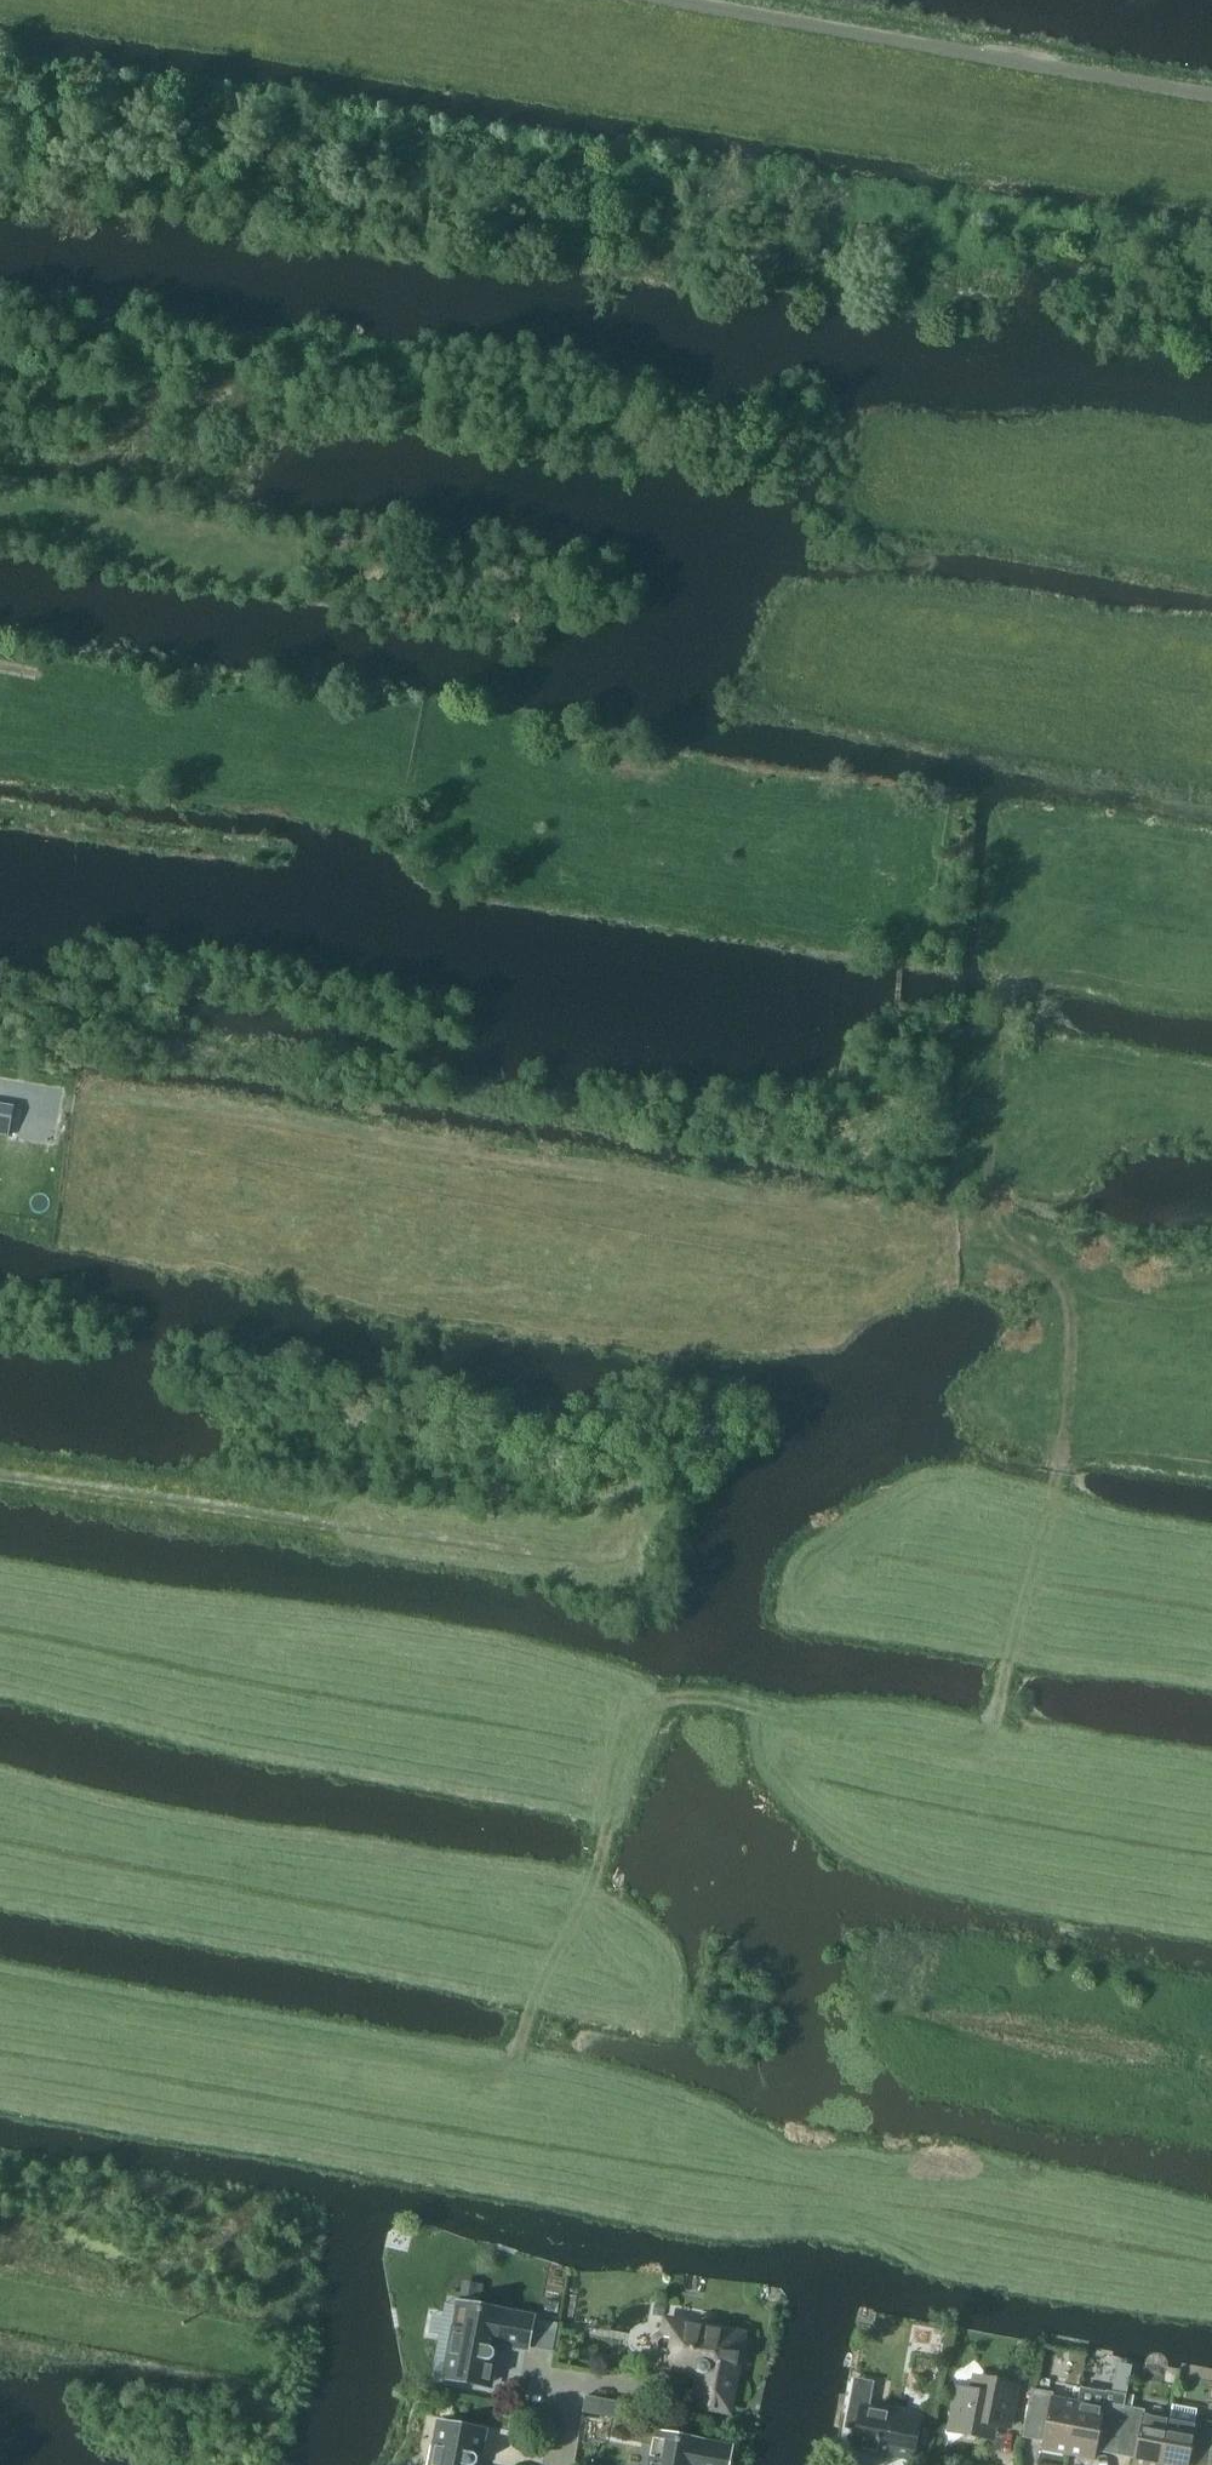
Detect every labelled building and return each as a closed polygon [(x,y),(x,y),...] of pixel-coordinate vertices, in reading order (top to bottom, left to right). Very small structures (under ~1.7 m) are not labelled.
[(9,1137),(14,1107),(0,1105),(0,1136),(9,1137)] [(462,2305),(449,2376),(492,2384),(496,2362),(494,2360),(495,2358),(496,2357),(497,2356),(497,2354),(497,2352),(496,2351),(496,2350),(494,2348),(493,2348),(492,2347),(493,2340),(528,2347),(533,2318),(505,2313),(462,2305)] [(728,2408),(741,2337),(670,2324),(667,2337),(663,2336),(659,2339),(657,2348),(660,2352),(664,2353),(662,2366),(705,2375),(699,2403),(728,2408)] [(959,2388),(951,2431),(980,2436),(997,2425),(1000,2425),(1011,2427),(1019,2384),(990,2379),(974,2376),(971,2390),(959,2388)] [(884,2412),(869,2409),(874,2382),(856,2379),(849,2416),(861,2418),(855,2448),(913,2459),(921,2418),(903,2415),(904,2412),(885,2408),(884,2412)] [(1080,2400),(1070,2452),(1096,2457),(1097,2451),(1117,2454),(1128,2394),(1120,2392),(1118,2404),(1104,2401),(1106,2391),(1082,2386),(1080,2400)] [(1070,2452),(1080,2400),(1054,2395),(1055,2392),(1033,2388),(1024,2437),(1043,2441),(1042,2447),(1070,2452)] [(1117,2454),(1135,2458),(1134,2464),(1138,2464),(1162,2464),(1171,2417),(1146,2412),(1146,2409),(1133,2407),(1135,2395),(1128,2394),(1117,2454)] [(1162,2464),(1210,2464),(1211,2453),(1211,2421),(1196,2418),(1198,2409),(1174,2405),(1171,2417),(1162,2464)] [(478,2464),(479,2463),(480,2463),(480,2461),(480,2459),(480,2458),(479,2456),(481,2455),(485,2432),(443,2424),(435,2464),(478,2464)] [(730,2448),(702,2443),(659,2435),(654,2464),(727,2464),(730,2448)]
